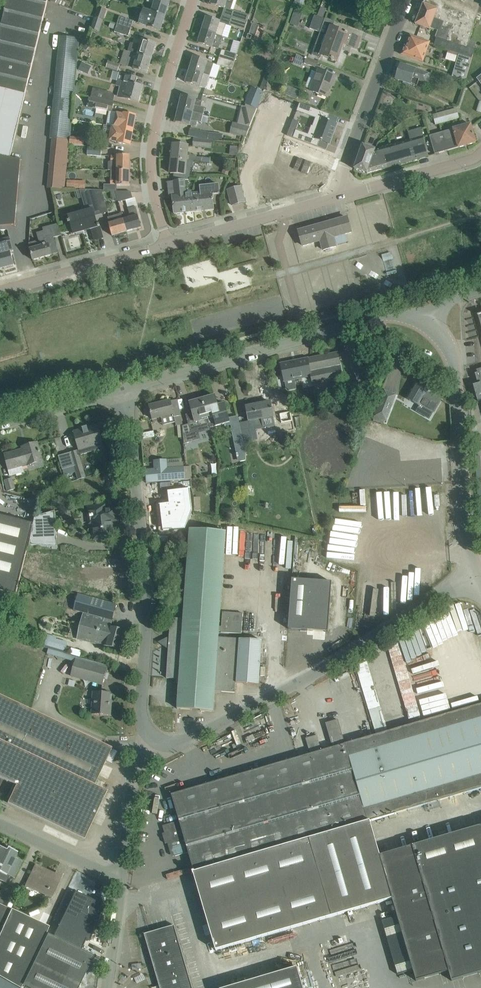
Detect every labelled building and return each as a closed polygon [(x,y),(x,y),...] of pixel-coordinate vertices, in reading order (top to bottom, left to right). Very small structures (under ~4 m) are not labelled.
[(0,32),(0,66),(30,74),(48,0),(8,0),(0,32)] [(165,16),(170,2),(164,0),(148,0),(147,2),(155,5),(152,12),(165,16)] [(211,4),(231,10),(234,0),(212,0),(211,4)] [(423,5),(437,10),(431,27),(438,30),(435,38),(437,38),(434,47),(472,59),(475,50),(467,47),(469,42),(472,34),(474,26),(480,5),(467,0),(425,0),(423,5)] [(437,10),(423,5),(415,24),(416,24),(430,30),(431,27),(437,10)] [(99,6),(93,28),(100,30),(106,8),(99,6)] [(160,31),(165,16),(152,12),(144,10),(140,24),(148,26),(148,27),(160,31)] [(249,15),(234,10),(232,19),(247,24),(249,15)] [(315,15),(312,23),(309,22),(308,27),(311,28),(310,29),(321,32),(325,19),(315,15)] [(117,25),(131,29),(134,21),(119,17),(117,25)] [(207,18),(202,30),(216,35),(222,37),(226,24),(220,22),(207,18)] [(245,31),(247,24),(232,19),(229,26),(245,31)] [(251,38),(255,39),(259,25),(254,23),(253,22),(252,22),(251,22),(251,23),(251,24),(252,25),(249,35),(248,34),(247,38),(251,40),(251,38)] [(128,37),(131,29),(117,25),(114,32),(128,37)] [(357,49),(361,38),(331,27),(324,46),(316,43),(312,55),(321,58),(322,56),(332,59),(332,60),(334,61),(334,60),(338,62),(344,44),(357,49)] [(216,35),(202,30),(198,43),(212,47),(218,49),(220,44),(214,42),(216,35)] [(55,87),(74,89),(79,38),(60,36),(55,87)] [(429,43),(420,39),(411,36),(407,47),(405,46),(402,54),(423,61),(429,43)] [(130,52),(152,59),(156,44),(144,40),(143,41),(135,38),(134,44),(131,43),(128,52),(130,52)] [(80,46),(88,49),(91,42),(83,39),(80,46)] [(237,55),(222,50),(219,58),(235,63),(237,55)] [(147,73),(152,59),(130,52),(127,61),(128,61),(127,66),(135,69),(134,69),(147,73)] [(472,61),(458,56),(456,64),(452,77),(465,81),(472,61)] [(190,70),(210,76),(214,64),(207,62),(207,61),(194,57),(190,70)] [(316,68),(319,62),(306,57),(304,63),(316,68)] [(235,63),(219,58),(217,65),(232,70),(235,63)] [(120,65),(108,61),(106,67),(118,71),(120,65)] [(78,70),(88,75),(92,66),(82,62),(78,70)] [(430,75),(410,68),(401,65),(396,80),(404,82),(402,86),(410,89),(411,85),(417,87),(419,80),(427,83),(430,75)] [(10,158),(30,74),(0,66),(0,155),(10,158)] [(210,76),(190,70),(186,82),(206,89),(210,76)] [(336,77),(326,73),(318,70),(311,91),(328,97),(336,77)] [(137,78),(119,73),(117,81),(121,82),(117,97),(139,102),(143,87),(136,85),(137,78)] [(51,139),(53,139),(69,140),(74,89),(55,87),(51,139)] [(250,93),(246,104),(257,108),(261,98),(250,93)] [(182,96),(179,109),(203,115),(205,109),(204,107),(201,106),(202,102),(195,100),(196,99),(182,96)] [(105,101),(91,98),(89,107),(112,111),(114,103),(113,103),(105,101)] [(305,105),(302,113),(317,119),(314,127),(334,135),(338,124),(327,120),(330,114),(305,105)] [(242,106),(241,112),(254,116),(257,110),(256,110),(245,107),(242,106)] [(203,115),(179,109),(176,122),(189,125),(196,127),(197,122),(201,123),(203,115)] [(436,125),(459,118),(457,109),(433,115),(436,125)] [(115,127),(133,131),(136,116),(124,113),(124,114),(118,113),(115,127)] [(250,127),(236,123),(233,135),(247,138),(250,127)] [(130,145),(133,131),(115,127),(104,125),(102,133),(110,135),(109,141),(119,142),(118,143),(130,145)] [(476,143),(473,133),(471,125),(430,136),(435,154),(476,143)] [(296,130),(293,138),(317,147),(320,141),(330,145),(334,135),(314,127),(311,136),(296,130)] [(190,129),(189,136),(208,140),(209,133),(190,129)] [(287,136),(293,138),(296,131),(290,129),(287,136)] [(410,140),(391,146),(397,165),(429,156),(421,129),(408,132),(410,140)] [(84,146),(85,138),(70,137),(70,145),(84,146)] [(69,140),(53,139),(51,163),(67,165),(69,140)] [(213,141),(194,140),(193,147),(212,149),(213,141)] [(173,145),(172,159),(194,161),(202,162),(204,158),(196,157),(196,155),(190,155),(190,154),(187,154),(188,146),(173,145)] [(376,150),(363,145),(354,169),(367,174),(368,173),(397,165),(391,146),(376,150)] [(295,172),(291,184),(314,191),(317,183),(326,186),(336,155),(304,146),(300,158),(292,156),(288,170),(295,172)] [(102,148),(88,147),(87,155),(102,156),(102,148)] [(0,155),(0,226),(7,225),(15,225),(21,160),(10,158),(0,155)] [(108,170),(112,170),(130,171),(130,155),(118,155),(118,156),(112,156),(112,162),(108,162),(108,170)] [(276,181),(281,167),(250,155),(244,169),(276,181)] [(174,174),(173,181),(185,180),(189,180),(190,168),(193,168),(194,161),(189,161),(172,159),(171,173),(174,174)] [(65,189),(67,165),(51,163),(48,188),(65,189)] [(231,169),(224,167),(222,174),(228,176),(231,169)] [(130,171),(112,170),(111,185),(117,185),(130,186),(130,171)] [(85,189),(86,181),(67,180),(67,189),(85,189)] [(170,197),(172,196),(184,195),(184,192),(186,192),(186,186),(185,186),(185,180),(173,181),(173,182),(168,183),(170,197)] [(200,193),(193,194),(195,212),(214,210),(212,195),(220,194),(219,184),(200,186),(200,193)] [(245,202),(241,186),(228,190),(232,205),(245,202)] [(98,205),(94,190),(80,190),(86,211),(69,215),(74,234),(91,229),(94,241),(103,238),(100,225),(98,225),(93,209),(92,206),(98,205)] [(102,190),(94,190),(98,205),(105,203),(102,190)] [(131,192),(115,192),(118,203),(133,198),(131,192)] [(172,196),(174,214),(195,212),(193,194),(187,194),(186,192),(184,192),(184,195),(172,196)] [(130,215),(123,217),(127,232),(141,228),(138,216),(135,207),(128,209),(130,215)] [(112,236),(127,232),(123,217),(122,217),(121,211),(113,213),(113,216),(108,217),(110,223),(109,223),(112,236)] [(347,217),(299,231),(303,246),(321,241),(323,250),(336,246),(333,237),(351,232),(347,217)] [(29,244),(31,249),(30,249),(33,260),(52,255),(52,254),(58,253),(54,238),(61,235),(58,224),(43,228),(44,231),(37,233),(39,241),(29,244)] [(14,265),(10,252),(13,251),(10,237),(0,240),(0,269),(14,265)] [(342,375),(340,362),(338,352),(281,364),(285,380),(292,378),(294,385),(296,385),(298,398),(305,396),(304,392),(309,391),(307,383),(342,375)] [(416,383),(411,391),(406,399),(420,406),(421,404),(434,412),(441,400),(428,392),(429,390),(416,383)] [(215,396),(202,399),(210,428),(225,424),(230,422),(229,418),(225,404),(218,406),(215,396)] [(189,424),(182,426),(184,444),(193,441),(191,433),(210,428),(202,399),(190,403),(193,413),(186,415),(189,424)] [(171,401),(149,406),(153,419),(161,417),(163,425),(176,422),(174,417),(181,416),(177,400),(171,401)] [(250,421),(240,423),(241,431),(243,439),(253,437),(251,427),(261,425),(260,419),(274,416),(271,402),(247,407),(250,421)] [(379,403),(374,416),(385,420),(390,407),(379,403)] [(181,416),(174,417),(176,422),(176,426),(183,424),(181,416)] [(100,432),(99,430),(97,425),(74,432),(79,450),(58,456),(62,470),(73,467),(77,480),(85,478),(79,455),(104,448),(99,433),(100,432)] [(42,459),(40,452),(38,443),(28,445),(29,448),(5,454),(11,476),(23,472),(22,467),(28,465),(28,463),(42,459)] [(154,469),(146,470),(147,483),(148,483),(185,480),(184,467),(183,467),(168,468),(167,461),(167,460),(153,461),(154,469)] [(15,489),(12,478),(4,481),(7,492),(15,489)] [(108,481),(105,489),(111,491),(114,483),(108,481)] [(400,519),(455,511),(451,483),(396,492),(400,519)] [(190,488),(168,491),(169,503),(160,504),(163,531),(186,529),(193,512),(190,488)] [(193,510),(202,510),(202,497),(193,497),(193,510)] [(104,506),(94,507),(89,508),(89,514),(92,516),(94,539),(114,537),(112,524),(111,524),(111,521),(118,520),(116,509),(105,510),(104,506)] [(34,524),(28,546),(57,547),(55,511),(35,517),(34,524)] [(363,548),(369,517),(341,512),(335,543),(363,548)] [(16,594),(28,546),(34,524),(0,516),(0,590),(16,594)] [(215,691),(235,693),(238,639),(219,638),(219,631),(220,627),(226,532),(190,529),(183,619),(171,618),(167,678),(177,679),(176,683),(179,683),(177,709),(214,711),(215,691)] [(332,582),(292,579),(288,629),(328,632),(332,582)] [(392,613),(392,586),(366,586),(366,613),(392,613)] [(116,605),(78,594),(74,610),(84,612),(78,638),(121,650),(126,631),(110,627),(116,605)] [(222,627),(220,627),(219,631),(221,632),(221,633),(241,634),(243,613),(223,612),(222,627)] [(68,650),(70,640),(50,635),(47,646),(68,650)] [(262,641),(238,639),(236,683),(259,685),(262,641)] [(76,659),(71,675),(93,682),(103,684),(108,668),(98,665),(76,659)] [(110,693),(100,692),(93,692),(92,714),(111,716),(111,705),(109,705),(110,693)] [(3,779),(11,783),(9,787),(16,790),(12,798),(5,795),(2,801),(83,839),(106,791),(93,786),(111,749),(0,697),(0,786),(3,779)] [(347,743),(370,821),(394,814),(469,792),(480,789),(480,704),(347,743)] [(165,833),(163,834),(165,843),(168,843),(172,857),(189,852),(194,871),(370,821),(347,743),(345,744),(338,720),(326,723),(333,747),(321,751),(317,735),(306,739),(310,754),(171,795),(179,821),(163,826),(165,833)] [(370,821),(194,871),(217,950),(264,936),(283,930),(296,927),(315,921),(392,899),(392,898),(380,856),(370,821)] [(380,856),(392,898),(392,899),(396,912),(397,916),(382,921),(398,975),(414,971),(417,981),(449,972),(452,981),(480,973),(480,826),(412,846),(380,856)] [(0,855),(0,880),(6,883),(10,875),(14,877),(22,861),(15,858),(18,852),(7,847),(3,856),(0,855)] [(35,864),(31,873),(24,886),(51,899),(63,875),(56,871),(55,873),(35,864)] [(169,879),(193,874),(191,868),(168,874),(169,879)] [(0,891),(0,932),(10,910),(1,906),(5,897),(3,892),(0,891)] [(75,891),(53,937),(80,950),(86,939),(90,940),(98,916),(96,915),(101,904),(75,891)] [(19,987),(21,987),(49,927),(10,910),(0,932),(0,977),(19,987)] [(150,933),(145,934),(160,987),(192,987),(174,926),(150,933)] [(22,985),(29,987),(78,987),(93,956),(47,934),(22,985)] [(298,967),(227,987),(304,987),(298,967)] [(0,979),(0,987),(15,987),(0,979)]
